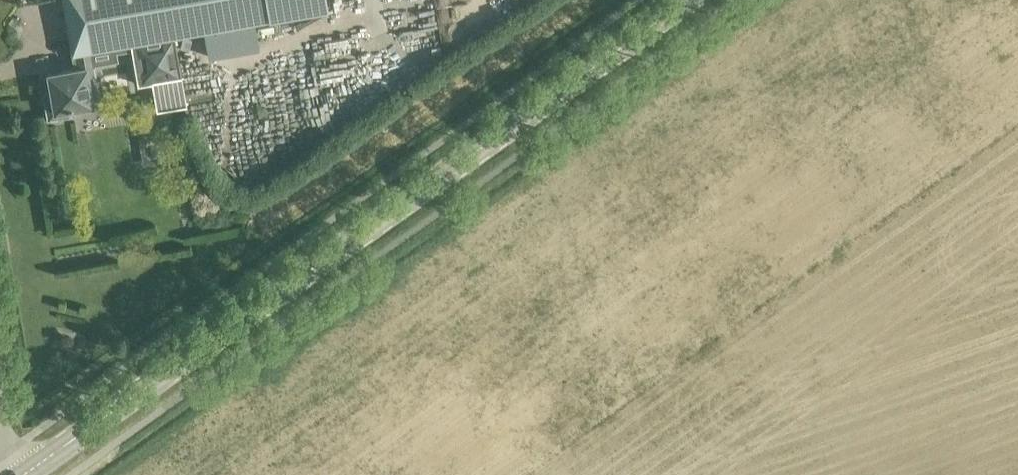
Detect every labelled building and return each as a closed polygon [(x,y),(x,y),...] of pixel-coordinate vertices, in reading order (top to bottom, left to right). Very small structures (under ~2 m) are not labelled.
[(326,0),(62,0),(72,53),(74,67),(85,65),(83,51),(131,43),(174,35),(204,30),(209,57),(258,49),(252,21),(327,7),(326,0)] [(152,81),(157,109),(186,104),(174,35),(131,43),(138,84),(152,81)] [(74,67),(47,72),(51,92),(44,94),(48,118),(73,114),(71,107),(92,103),(88,80),(95,79),(93,66),(86,67),(85,65),(74,67)]
